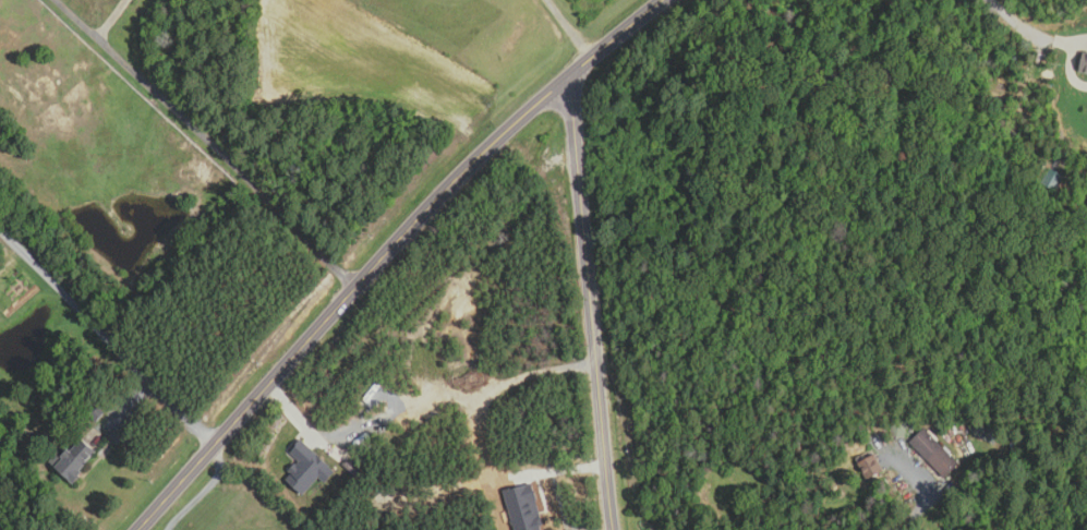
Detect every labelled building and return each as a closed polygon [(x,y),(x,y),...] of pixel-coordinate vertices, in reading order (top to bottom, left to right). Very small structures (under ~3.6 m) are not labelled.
[(1065,176),(1058,191),(1041,184),(1049,168),(1065,176)] [(96,423),(87,414),(97,405),(106,413),(96,423)] [(982,437),(971,432),(978,418),(990,423),(982,437)] [(906,438),(890,436),(892,420),(907,422),(906,438)] [(994,443),(985,437),(990,426),(1001,432),(994,443)] [(949,480),(910,443),(925,429),(962,465),(949,480)] [(1027,448),(1013,453),(1010,439),(1024,436),(1027,448)] [(73,483),(50,459),(57,453),(61,457),(69,448),(71,450),(83,438),(96,451),(80,469),(83,472),(80,474),(81,475),(73,483)] [(326,483),(319,478),(304,495),(287,480),(292,473),(289,471),(295,462),(298,465),(300,461),(290,453),(302,439),(331,465),(329,467),(336,472),(326,483)] [(877,454),(885,470),(868,480),(859,462),(877,454)] [(342,465),(348,460),(353,466),(349,470),(342,465)] [(547,529),(544,529),(514,529),(503,491),(533,482),(547,529)]
